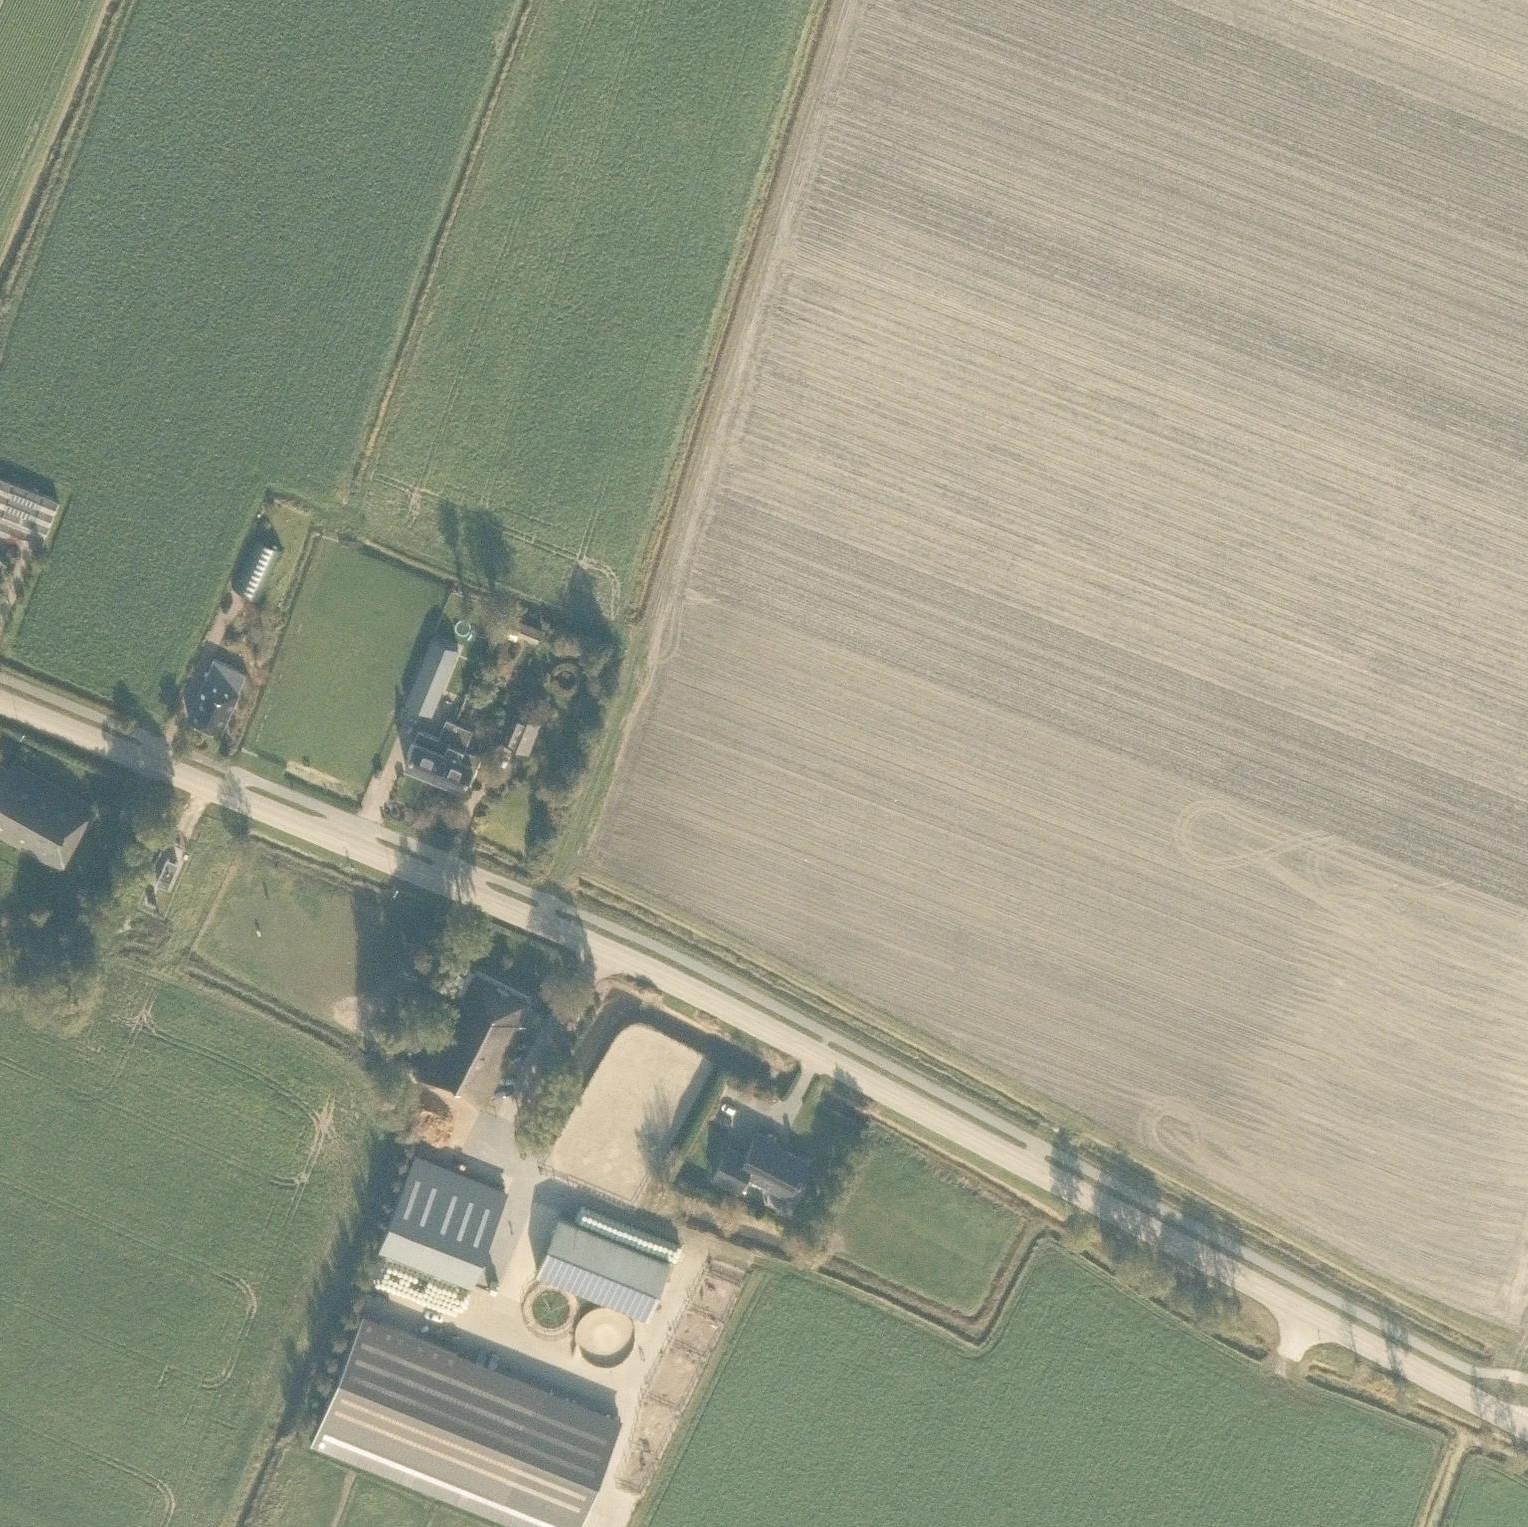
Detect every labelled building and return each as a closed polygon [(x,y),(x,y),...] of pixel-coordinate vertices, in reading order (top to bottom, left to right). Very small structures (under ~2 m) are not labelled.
[(38,546),(57,498),(0,475),(0,531),(38,546)] [(434,637),(407,703),(432,713),(433,712),(459,647),(434,637)] [(188,715),(221,730),(239,691),(238,690),(246,672),(214,657),(206,676),(188,715)] [(516,712),(504,740),(528,750),(540,721),(534,719),(537,711),(524,706),(521,714),(516,712)] [(447,719),(439,737),(420,729),(406,764),(434,775),(444,750),(443,749),(449,735),(455,722),(447,719)] [(466,778),(472,781),(482,754),(463,746),(469,734),(471,728),(455,722),(449,735),(443,749),(444,750),(434,775),(462,787),(466,778)] [(61,867),(94,805),(13,760),(10,767),(0,761),(0,833),(61,867)] [(179,862),(168,857),(157,881),(168,886),(179,862)] [(414,1072),(482,1107),(533,1008),(527,1005),(531,997),(476,969),(464,991),(458,988),(414,1072)] [(807,1161),(788,1151),(777,1145),(778,1142),(758,1132),(746,1156),(728,1146),(714,1175),(739,1188),(747,1173),(790,1195),(807,1161)] [(506,1195),(413,1158),(380,1242),(473,1279),(506,1195)] [(537,1270),(649,1315),(671,1259),(560,1214),(537,1270)] [(623,1417),(364,1312),(312,1442),(522,1526),(579,1526),(623,1417)]
